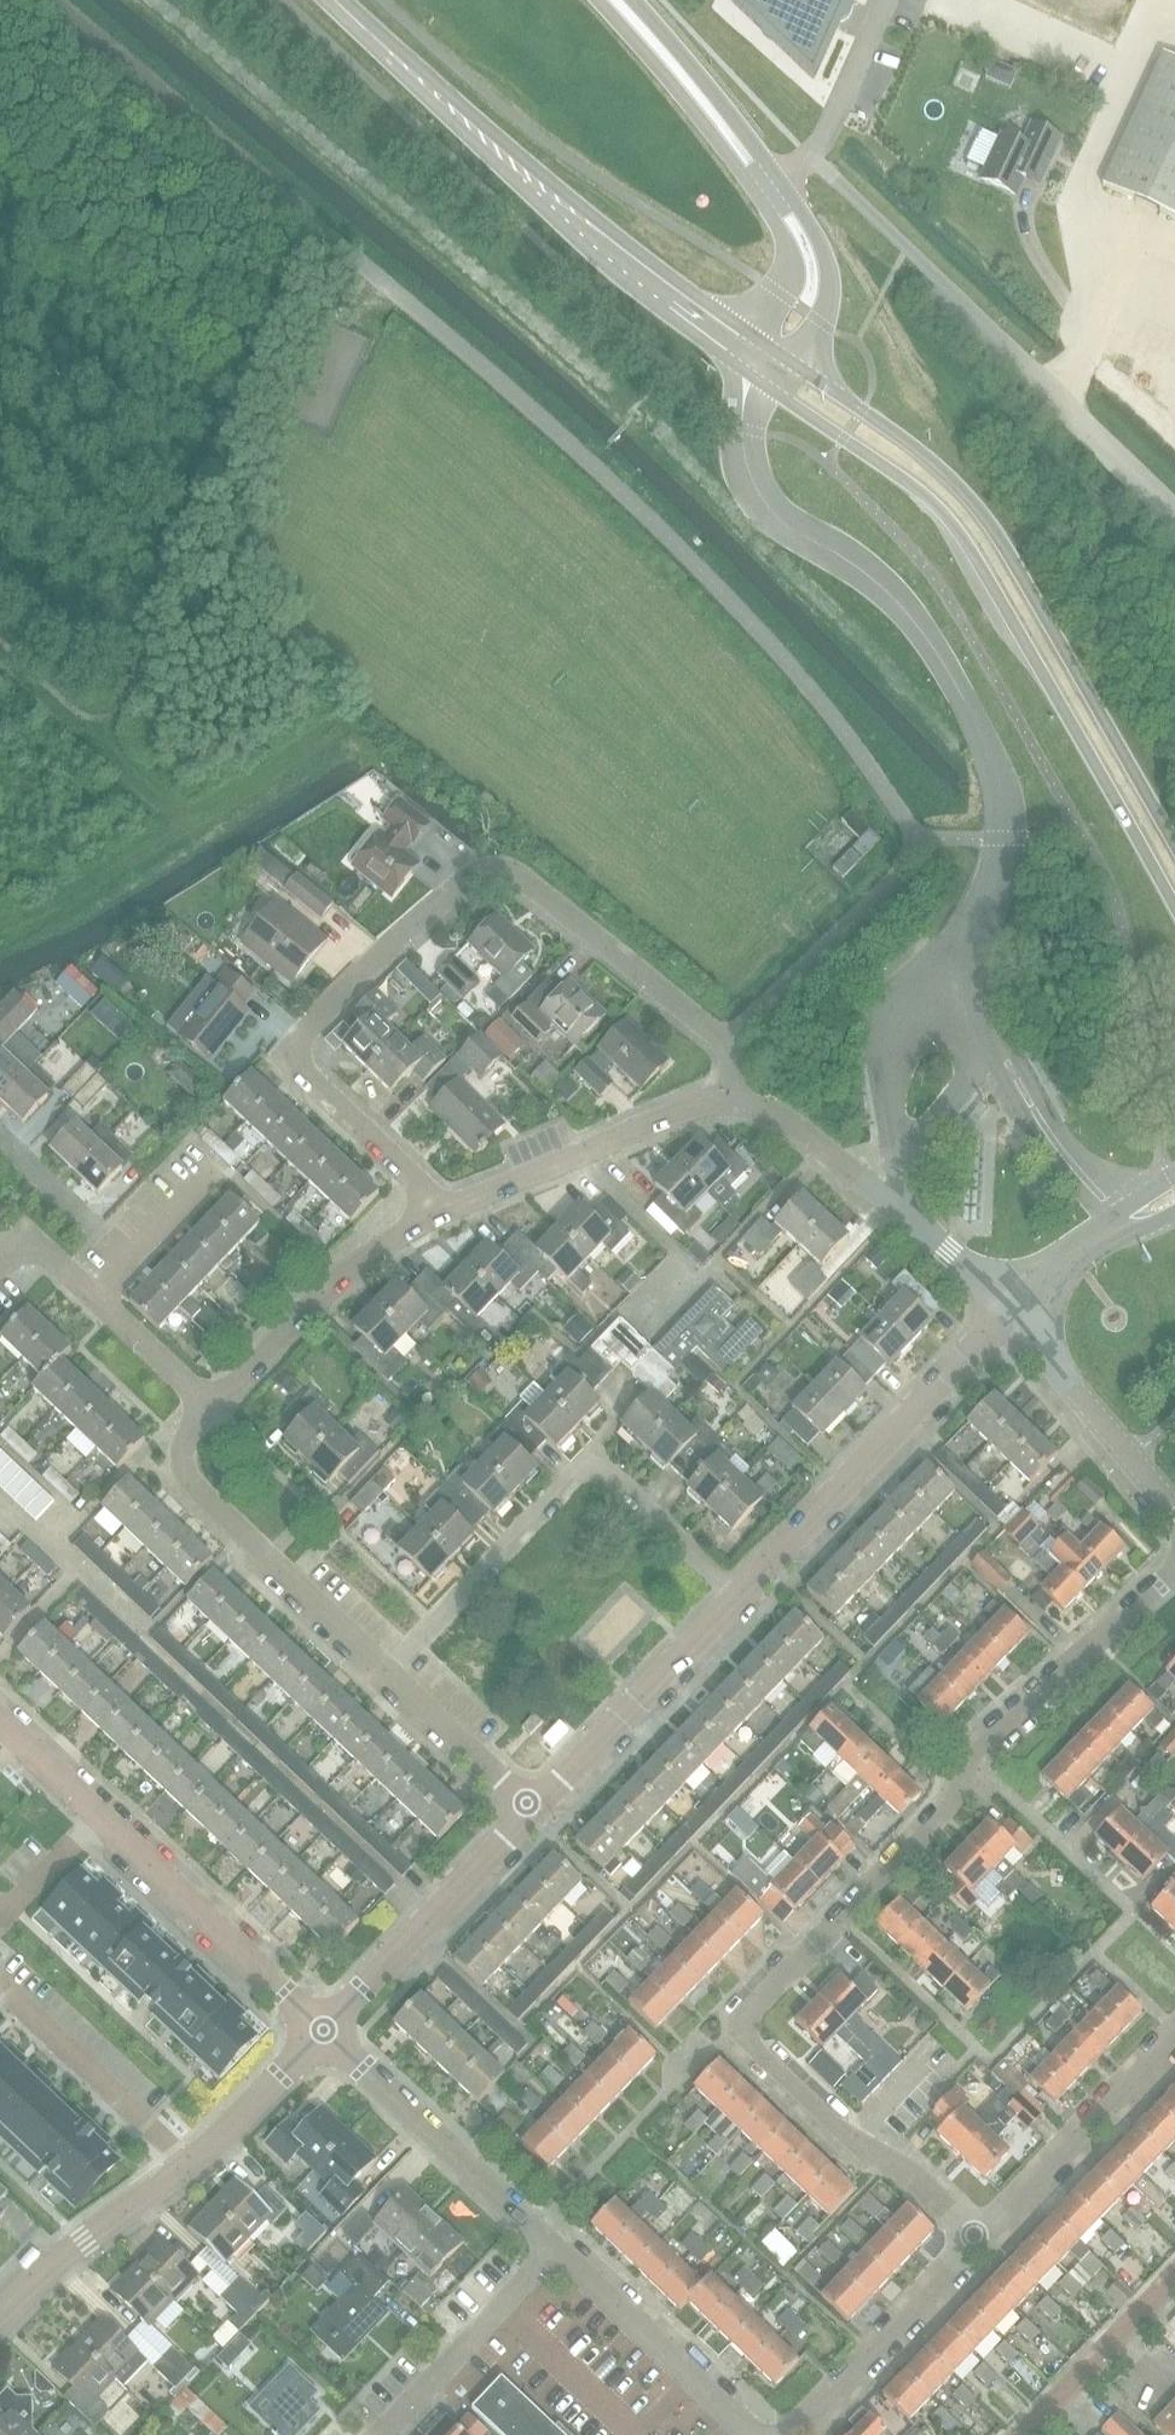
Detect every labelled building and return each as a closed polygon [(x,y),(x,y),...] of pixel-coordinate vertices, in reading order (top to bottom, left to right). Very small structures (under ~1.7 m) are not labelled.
[(814,79),(849,0),(731,0),(814,79)] [(1164,52),(1103,184),(1174,217),(1174,57),(1164,52)] [(982,179),(1016,195),(1025,175),(1030,173),(1041,178),(1060,138),(1033,125),(1027,138),(1022,135),(1017,137),(1016,141),(1002,135),(982,179)] [(386,821),(395,828),(387,837),(382,833),(368,850),(373,855),(361,871),(393,897),(412,873),(398,861),(413,842),(415,844),(429,825),(401,802),(386,821)] [(860,840),(833,868),(843,877),(880,841),(851,813),(841,822),(860,840)] [(263,848),(252,862),(264,872),(275,858),(263,848)] [(287,891),(321,919),(333,905),(299,877),(287,891)] [(244,945),(292,983),(326,941),(278,902),(244,945)] [(471,943),(504,976),(495,986),(509,1000),(535,975),(521,963),(533,950),(498,916),(471,943)] [(103,958),(92,972),(100,978),(111,964),(103,958)] [(440,974),(462,996),(478,981),(456,959),(440,974)] [(408,962),(397,973),(414,990),(425,979),(408,962)] [(73,968),(57,985),(83,1009),(98,991),(73,968)] [(209,978),(168,1026),(180,1037),(209,1061),(249,1014),(243,1010),(255,996),(227,972),(217,985),(209,978)] [(587,1048),(580,1041),(606,1015),(572,981),(560,993),(548,982),(514,1017),(538,1041),(555,1024),(576,1045),(572,1050),(578,1056),(587,1048)] [(344,1046),(367,1069),(398,1038),(386,1026),(399,1014),(376,991),(355,1013),(366,1025),(344,1046)] [(2,1047),(33,1013),(13,994),(0,1008),(0,1046),(2,1047)] [(464,1003),(457,1009),(466,1019),(473,1012),(464,1003)] [(470,1020),(482,1032),(494,1022),(486,1014),(476,1013),(470,1020)] [(484,1035),(512,1061),(528,1045),(499,1019),(484,1035)] [(604,1050),(591,1063),(590,1061),(578,1073),(602,1097),(613,1085),(603,1074),(615,1062),(643,1089),(669,1061),(652,1044),(650,1046),(627,1023),(602,1049),(604,1050)] [(0,1054),(0,1098),(23,1073),(25,1075),(33,1065),(32,1064),(42,1054),(20,1033),(2,1053),(0,1054)] [(425,1088),(438,1100),(430,1108),(475,1154),(504,1125),(460,1081),(472,1069),(481,1077),(502,1056),(479,1034),(459,1054),(425,1088)] [(398,1038),(367,1069),(391,1094),(413,1071),(424,1083),(445,1061),(424,1038),(411,1051),(398,1038)] [(93,1057),(88,1063),(96,1071),(102,1066),(93,1057)] [(1047,1059),(1041,1062),(1058,1093),(1065,1089),(1047,1059)] [(62,1089),(72,1098),(96,1071),(88,1063),(62,1089)] [(0,1098),(0,1100),(25,1123),(49,1097),(48,1096),(57,1087),(33,1065),(25,1075),(23,1073),(0,1098)] [(96,1071),(72,1098),(84,1110),(109,1084),(96,1071)] [(224,1102),(246,1123),(273,1094),(252,1073),(224,1102)] [(564,1080),(553,1092),(564,1102),(575,1090),(564,1080)] [(246,1123),(267,1143),(296,1116),(273,1094),(246,1123)] [(267,1143),(288,1163),(315,1133),(296,1116),(267,1143)] [(52,1149),(74,1170),(111,1131),(103,1124),(91,1137),(77,1124),(52,1149)] [(111,1131),(74,1170),(98,1193),(123,1168),(135,1156),(111,1131)] [(203,1141),(216,1153),(225,1146),(211,1132),(203,1141)] [(288,1163),(311,1184),(336,1154),(315,1133),(288,1163)] [(684,1154),(676,1163),(708,1194),(721,1181),(729,1190),(749,1170),(718,1139),(707,1150),(696,1139),(682,1152),(684,1154)] [(982,1225),(985,1141),(961,1140),(957,1224),(982,1225)] [(225,1146),(216,1153),(231,1167),(239,1159),(225,1146)] [(311,1184),(330,1203),(357,1175),(336,1154),(311,1184)] [(708,1194),(676,1163),(667,1171),(665,1169),(654,1180),(656,1183),(654,1185),(663,1194),(653,1205),(683,1235),(703,1216),(694,1207),(708,1194)] [(245,1181),(258,1193),(267,1184),(253,1172),(245,1181)] [(357,1175),(330,1203),(351,1223),(379,1194),(357,1175)] [(267,1184),(258,1193),(273,1208),(282,1199),(267,1184)] [(782,1232),(798,1246),(826,1216),(802,1194),(772,1227),(762,1218),(743,1239),(760,1255),(782,1232)] [(231,1197),(212,1217),(242,1244),(260,1225),(231,1197)] [(557,1227),(588,1257),(601,1244),(611,1253),(630,1233),(599,1204),(588,1215),(578,1206),(576,1207),(574,1205),(564,1216),(565,1218),(557,1227)] [(287,1220),(300,1233),(308,1223),(296,1212),(287,1220)] [(826,1216),(798,1246),(813,1260),(791,1284),(808,1300),(827,1280),(818,1271),(849,1237),(826,1216)] [(212,1217),(193,1237),(224,1263),(242,1244),(212,1217)] [(730,1220),(721,1230),(729,1238),(739,1228),(730,1220)] [(308,1223),(300,1233),(315,1247),(323,1238),(308,1223)] [(506,1243),(537,1273),(538,1272),(547,1281),(558,1269),(583,1294),(592,1284),(577,1269),(588,1257),(557,1227),(548,1236),(546,1235),(535,1246),(519,1230),(506,1243)] [(193,1237),(172,1259),(204,1285),(224,1263),(193,1237)] [(466,1266),(497,1295),(510,1282),(520,1292),(537,1273),(506,1243),(497,1253),(487,1244),(486,1246),(483,1244),(472,1255),(474,1257),(466,1266)] [(696,1244),(687,1253),(702,1268),(710,1259),(696,1244)] [(877,1247),(867,1258),(878,1267),(887,1257),(877,1247)] [(281,1269),(289,1278),(303,1264),(294,1255),(281,1269)] [(172,1259),(150,1282),(180,1309),(193,1322),(203,1311),(190,1299),(204,1285),(172,1259)] [(428,1269),(416,1282),(447,1311),(472,1335),(483,1324),(476,1317),(485,1308),(497,1296),(466,1266),(458,1275),(455,1273),(444,1285),(428,1269)] [(629,1270),(617,1283),(630,1295),(642,1282),(629,1270)] [(903,1295),(881,1317),(910,1344),(932,1321),(929,1318),(942,1306),(916,1281),(906,1271),(891,1284),(903,1295)] [(827,1296),(842,1309),(857,1292),(842,1280),(827,1296)] [(375,1304),(407,1335),(419,1322),(429,1330),(447,1311),(416,1282),(407,1291),(397,1282),(395,1283),(393,1281),(382,1293),(384,1296),(375,1304)] [(180,1309),(150,1282),(131,1303),(160,1330),(180,1309)] [(266,1284),(255,1296),(263,1307),(276,1293),(266,1284)] [(714,1284),(687,1313),(709,1334),(737,1360),(764,1331),(749,1317),(736,1330),(724,1319),(737,1306),(714,1284)] [(263,1307),(255,1296),(240,1312),(249,1321),(263,1307)] [(364,1312),(353,1323),(356,1325),(354,1327),(363,1337),(353,1347),(384,1377),(389,1382),(408,1363),(402,1358),(393,1349),(407,1335),(375,1305),(366,1315),(364,1312)] [(1,1338),(22,1358),(49,1329),(28,1309),(1,1338)] [(687,1313),(652,1349),(675,1371),(698,1346),(724,1373),(737,1360),(709,1334),(687,1313)] [(862,1339),(849,1352),(874,1376),(886,1363),(889,1366),(910,1344),(881,1317),(861,1338),(862,1339)] [(621,1363),(631,1373),(652,1349),(620,1319),(588,1352),(611,1373),(621,1363)] [(583,1320),(568,1336),(579,1347),(594,1330),(583,1320)] [(227,1326),(215,1339),(223,1348),(236,1334),(227,1326)] [(22,1358),(43,1378),(62,1360),(71,1350),(49,1329),(22,1358)] [(467,1337),(461,1343),(468,1350),(474,1344),(467,1337)] [(223,1348),(215,1339),(200,1355),(209,1363),(223,1348)] [(675,1371),(652,1349),(631,1373),(653,1393),(622,1425),(624,1427),(622,1429),(634,1440),(635,1438),(645,1446),(675,1415),(662,1403),(677,1388),(667,1379),(675,1371)] [(588,1352),(578,1363),(577,1364),(600,1385),(611,1373),(588,1352)] [(837,1363),(815,1386),(843,1414),(866,1391),(863,1388),(874,1376),(849,1352),(838,1364),(837,1363)] [(560,1382),(547,1395),(546,1396),(577,1426),(585,1417),(588,1420),(599,1408),(597,1405),(598,1403),(590,1395),(600,1385),(577,1364),(578,1363),(569,1354),(550,1373),(560,1382)] [(32,1389),(55,1410),(84,1382),(62,1360),(43,1378),(32,1389)] [(478,1371),(466,1383),(479,1395),(490,1383),(478,1371)] [(714,1374),(706,1382),(718,1394),(726,1385),(714,1374)] [(284,1375),(276,1384),(287,1395),(296,1385),(284,1375)] [(55,1410),(77,1431),(104,1401),(84,1382),(55,1410)] [(524,1401),(506,1420),(537,1449),(546,1439),(556,1448),(558,1446),(560,1449),(571,1437),(569,1435),(577,1426),(546,1396),(547,1395),(534,1384),(520,1398),(524,1401)] [(843,1414),(815,1386),(794,1408),(795,1409),(783,1421),(808,1445),(820,1433),(823,1436),(843,1414)] [(298,1453),(307,1461),(336,1430),(323,1417),(332,1408),(313,1389),(283,1420),(295,1431),(285,1441),(286,1442),(284,1445),(296,1456),(298,1453)] [(968,1422),(988,1442),(1015,1414),(993,1394),(967,1422),(968,1422)] [(77,1431),(97,1451),(127,1423),(104,1401),(77,1431)] [(396,1410),(388,1419),(399,1429),(407,1420),(396,1410)] [(743,1426),(756,1437),(766,1425),(754,1414),(743,1426)] [(988,1442),(1009,1462),(1035,1434),(1015,1414),(988,1442)] [(688,1428),(675,1415),(645,1446),(653,1455),(651,1457),(663,1469),(665,1466),(667,1468),(670,1465),(680,1475),(716,1438),(696,1419),(688,1428)] [(496,1449),(484,1462),(515,1492),(523,1483),(525,1486),(537,1474),(534,1471),(535,1470),(526,1461),(537,1449),(506,1420),(487,1440),(496,1449)] [(127,1423),(97,1451),(119,1472),(147,1442),(127,1423)] [(1,1437),(16,1451),(25,1442),(10,1427),(1,1437)] [(336,1430),(307,1461),(316,1470),(313,1473),(325,1484),(328,1481),(329,1482),(338,1473),(349,1484),(379,1453),(359,1434),(350,1443),(336,1430)] [(1035,1434),(1009,1462),(1030,1483),(1057,1455),(1035,1434)] [(716,1438),(680,1475),(690,1485),(688,1488),(689,1490),(687,1492),(698,1502),(699,1504),(700,1502),(702,1501),(703,1502),(711,1510),(740,1479),(749,1470),(735,1456),(716,1438)] [(767,1450),(789,1471),(800,1459),(779,1438),(767,1450)] [(25,1442),(16,1451),(30,1464),(38,1454),(25,1442)] [(933,1457),(954,1477),(965,1466),(943,1446),(933,1457)] [(0,1453),(0,1475),(12,1462),(1,1452),(0,1453)] [(0,1475),(0,1488),(4,1491),(22,1472),(12,1462),(0,1475)] [(462,1467),(443,1487),(458,1502),(480,1522),(490,1511),(494,1515),(495,1513),(497,1515),(509,1503),(506,1501),(515,1492),(484,1462),(471,1475),(462,1467)] [(927,1463),(908,1483),(937,1510),(956,1491),(927,1463)] [(972,1494),(975,1497),(986,1486),(982,1483),(965,1466),(954,1477),(972,1494)] [(43,1476),(59,1492),(68,1483),(68,1482),(52,1467),(43,1476)] [(384,1493),(396,1480),(385,1470),(372,1482),(352,1504),(363,1515),(384,1493)] [(22,1472),(4,1491),(14,1501),(33,1482),(22,1472)] [(752,1490),(740,1479),(711,1510),(720,1518),(717,1520),(729,1531),(731,1529),(733,1531),(753,1510),(760,1502),(762,1500),(777,1484),(766,1474),(752,1490)] [(1077,1486),(1095,1503),(1104,1493),(1087,1476),(1077,1486)] [(102,1508),(126,1531),(152,1502),(129,1480),(102,1508)] [(33,1482),(14,1501),(25,1511),(43,1492),(33,1482)] [(68,1483),(59,1492),(72,1504),(80,1494),(68,1482),(68,1483)] [(908,1483),(890,1502),(917,1531),(937,1510),(908,1483)] [(998,1519),(1004,1512),(1009,1507),(986,1486),(975,1497),(998,1519)] [(433,1514),(420,1529),(451,1559),(460,1550),(463,1552),(473,1540),(471,1538),(473,1536),(470,1533),(480,1522),(458,1502),(443,1487),(425,1506),(433,1514)] [(43,1492),(25,1511),(35,1521),(54,1502),(43,1492)] [(760,1502),(753,1510),(761,1518),(767,1512),(767,1505),(762,1500),(760,1502)] [(126,1531),(146,1550),(173,1522),(152,1502),(126,1531)] [(890,1502),(869,1524),(897,1552),(917,1531),(890,1502)] [(1009,1507),(1004,1512),(1027,1535),(1035,1526),(1030,1521),(1032,1519),(1022,1509),(1022,1510),(1014,1502),(1009,1507)] [(1056,1502),(1045,1514),(1054,1523),(1066,1512),(1056,1502)] [(1004,1512),(998,1519),(1005,1527),(1004,1529),(1019,1543),(1027,1535),(1004,1512)] [(980,1515),(961,1534),(973,1545),(991,1526),(980,1515)] [(1093,1535),(1081,1546),(1104,1568),(1123,1549),(1088,1515),(1081,1523),(1093,1535)] [(146,1550),(164,1568),(190,1538),(173,1522),(146,1550)] [(869,1524),(848,1546),(877,1573),(897,1552),(869,1524)] [(451,1559),(420,1529),(409,1540),(394,1525),(384,1536),(431,1580),(433,1579),(435,1581),(445,1570),(443,1568),(451,1559)] [(1060,1545),(1049,1556),(1084,1589),(1104,1568),(1081,1546),(1063,1529),(1053,1539),(1060,1545)] [(3,1554),(12,1545),(0,1534),(0,1551),(3,1554)] [(961,1534),(942,1554),(954,1566),(973,1545),(961,1534)] [(74,1546),(91,1562),(102,1552),(84,1535),(74,1546)] [(190,1538),(164,1568),(185,1588),(212,1559),(190,1538)] [(20,1550),(34,1564),(42,1554),(29,1541),(20,1550)] [(848,1546),(827,1567),(856,1595),(877,1573),(848,1546)] [(1063,1610),(1084,1589),(1049,1556),(1043,1550),(1033,1560),(1052,1578),(1041,1589),(1031,1598),(1044,1611),(1054,1601),(1063,1610)] [(972,1563),(1000,1590),(1012,1578),(984,1551),(972,1563)] [(111,1581),(114,1583),(124,1573),(102,1552),(91,1562),(111,1581)] [(42,1554),(34,1564),(48,1577),(57,1568),(42,1554)] [(942,1554),(922,1576),(933,1587),(954,1566),(942,1554)] [(856,1595),(827,1567),(807,1589),(836,1616),(856,1595)] [(186,1601),(205,1619),(231,1589),(213,1572),(186,1601)] [(127,1596),(133,1601),(143,1591),(124,1573),(114,1583),(127,1596)] [(922,1576),(901,1597),(913,1608),(933,1587),(922,1576)] [(10,1590),(0,1580),(0,1602),(10,1590)] [(942,1594),(957,1608),(966,1597),(952,1584),(942,1594)] [(87,1613),(91,1617),(102,1606),(97,1602),(81,1586),(70,1597),(87,1613)] [(205,1619),(225,1638),(251,1608),(231,1589),(205,1619)] [(0,1602),(0,1635),(3,1639),(31,1610),(10,1590),(0,1602)] [(143,1591),(133,1601),(151,1619),(161,1608),(143,1591)] [(901,1597),(881,1618),(893,1629),(913,1608),(901,1597)] [(995,1619),(982,1633),(1008,1655),(1028,1634),(993,1600),(985,1609),(995,1619)] [(91,1617),(112,1637),(123,1625),(110,1613),(102,1606),(91,1617)] [(225,1638),(248,1659),(273,1629),(251,1608),(225,1638)] [(796,1612),(775,1635),(802,1660),(824,1639),(796,1612)] [(893,1629),(881,1618),(863,1637),(875,1648),(893,1629)] [(19,1652),(40,1671),(66,1644),(45,1624),(19,1652)] [(150,1639),(171,1658),(183,1646),(162,1627),(150,1639)] [(950,1627),(943,1635),(953,1645),(961,1638),(950,1627)] [(180,1628),(172,1636),(183,1646),(190,1638),(180,1628)] [(953,1645),(943,1635),(941,1637),(933,1628),(924,1637),(943,1655),(953,1645)] [(248,1659),(269,1680),(296,1651),(273,1629),(248,1659)] [(982,1633),(962,1654),(986,1678),(1008,1655),(982,1633)] [(775,1635),(752,1658),(783,1681),(802,1660),(775,1635)] [(895,1641),(878,1658),(887,1667),(904,1650),(895,1641)] [(40,1671),(61,1691),(87,1664),(66,1644),(40,1671)] [(133,1657),(154,1677),(165,1665),(144,1645),(133,1657)] [(171,1658),(192,1678),(203,1666),(183,1646),(171,1658)] [(269,1680),(288,1698),(314,1669),(296,1651),(269,1680)] [(962,1654),(941,1675),(965,1700),(986,1678),(962,1654)] [(752,1658),(733,1679),(766,1699),(783,1681),(752,1658)] [(841,1661),(821,1683),(832,1693),(852,1671),(841,1661)] [(61,1691),(82,1711),(107,1684),(87,1664),(61,1691)] [(154,1677),(175,1696),(186,1685),(165,1665),(154,1677)] [(1157,1684),(1165,1692),(1174,1682),(1174,1665),(1157,1684)] [(192,1678),(213,1698),(224,1686),(203,1666),(192,1678)] [(916,1682),(907,1691),(913,1696),(942,1724),(964,1701),(965,1700),(941,1676),(939,1678),(929,1668),(916,1682)] [(288,1698),(312,1721),(341,1693),(314,1669),(288,1698)] [(733,1679),(714,1698),(744,1722),(766,1699),(733,1679)] [(821,1683),(801,1703),(811,1714),(832,1693),(821,1683)] [(82,1711),(103,1731),(128,1703),(107,1684),(82,1711)] [(1156,1684),(1148,1693),(1158,1702),(1166,1694),(1165,1692),(1156,1684)] [(175,1696),(195,1716),(207,1704),(186,1685),(175,1696)] [(213,1698),(234,1718),(245,1706),(224,1686),(213,1698)] [(1130,1687),(1109,1708),(1134,1730),(1145,1719),(1155,1728),(1155,1729),(1163,1720),(1130,1687)] [(312,1721),(332,1740),(362,1713),(341,1693),(312,1721)] [(714,1698),(695,1717),(725,1741),(744,1722),(714,1698)] [(103,1731),(123,1751),(149,1723),(128,1703),(103,1731)] [(801,1703),(780,1725),(792,1735),(811,1714),(801,1703)] [(195,1716),(216,1736),(227,1724),(207,1704),(195,1716)] [(234,1718),(254,1738),(266,1726),(245,1706),(234,1718)] [(811,1730),(800,1741),(815,1755),(815,1754),(825,1744),(838,1756),(860,1733),(839,1713),(838,1713),(831,1707),(810,1729),(811,1730)] [(1109,1708),(1087,1731),(1112,1753),(1134,1730),(1109,1708)] [(332,1740),(353,1760),(381,1731),(362,1713),(332,1740)] [(534,1715),(522,1728),(530,1735),(543,1722),(534,1715)] [(695,1717),(677,1737),(706,1762),(725,1741),(695,1717)] [(1163,1720),(1155,1729),(1162,1735),(1170,1726),(1163,1720)] [(123,1751),(144,1770),(170,1743),(149,1723),(123,1751)] [(216,1736),(237,1756),(248,1744),(227,1724),(216,1736)] [(780,1725),(761,1745),(771,1756),(792,1735),(780,1725)] [(254,1738),(275,1758),(286,1746),(266,1726),(254,1738)] [(1174,1730),(1160,1746),(1173,1759),(1174,1756),(1174,1731),(1174,1730)] [(353,1760),(374,1780),(400,1750),(381,1731),(353,1760)] [(1087,1731),(1065,1754),(1089,1777),(1112,1753),(1087,1731)] [(846,1763),(859,1775),(881,1752),(860,1733),(838,1756),(829,1766),(836,1774),(846,1763)] [(677,1737),(655,1760),(684,1784),(706,1762),(677,1737)] [(144,1770),(165,1790),(191,1763),(170,1743),(144,1770)] [(237,1756),(258,1775),(269,1764),(248,1744),(237,1756)] [(761,1745),(740,1767),(752,1777),(771,1756),(761,1745)] [(275,1758),(296,1777),(307,1766),(286,1746),(275,1758)] [(374,1780),(394,1799),(421,1770),(400,1750),(374,1780)] [(870,1787),(879,1795),(901,1772),(881,1752),(859,1775),(828,1807),(839,1818),(870,1787)] [(1089,1777),(1065,1754),(1042,1777),(1067,1800),(1068,1799),(1078,1810),(1087,1801),(1075,1790),(1089,1777)] [(1130,1755),(1122,1763),(1133,1773),(1140,1765),(1130,1755)] [(655,1760),(635,1781),(665,1804),(684,1784),(655,1760)] [(782,1761),(774,1769),(781,1776),(789,1767),(782,1761)] [(165,1790),(186,1810),(211,1783),(191,1763),(165,1790)] [(1133,1773),(1122,1763),(1112,1773),(1122,1783),(1133,1773)] [(258,1775),(279,1795),(290,1783),(269,1764),(258,1775)] [(296,1777),(317,1797),(328,1786),(307,1766),(296,1777)] [(740,1767),(721,1788),(731,1798),(752,1777),(740,1767)] [(394,1799),(417,1820),(443,1791),(421,1770),(394,1799)] [(901,1772),(879,1795),(859,1817),(860,1818),(849,1830),(856,1835),(867,1824),(887,1803),(899,1816),(922,1792),(901,1772)] [(635,1781),(616,1801),(645,1825),(665,1804),(635,1781)] [(186,1810),(207,1830),(232,1803),(211,1783),(186,1810)] [(279,1795),(300,1815),(311,1803),(290,1783),(279,1795)] [(317,1797),(339,1817),(349,1806),(328,1786),(317,1797)] [(810,1786),(801,1795),(814,1808),(823,1798),(810,1786)] [(721,1788),(700,1809),(711,1820),(731,1798),(721,1788)] [(1160,1796),(1171,1806),(1174,1801),(1174,1790),(1165,1790),(1160,1796)] [(443,1791),(417,1820),(437,1840),(464,1811),(443,1791)] [(1096,1838),(1118,1860),(1145,1833),(1155,1822),(1166,1811),(1171,1806),(1160,1796),(1147,1810),(1141,1810),(1141,1816),(1134,1823),(1121,1811),(1096,1838)] [(616,1801),(596,1821),(624,1847),(645,1825),(616,1801)] [(207,1830),(227,1850),(253,1822),(232,1803),(207,1830)] [(300,1815),(321,1835),(332,1823),(311,1803),(300,1815)] [(339,1817),(358,1836),(369,1825),(349,1806),(339,1817)] [(737,1808),(726,1820),(733,1825),(742,1825),(748,1819),(737,1808)] [(687,1822),(680,1830),(691,1840),(711,1820),(700,1809),(687,1822)] [(1174,1820),(1166,1811),(1155,1822),(1164,1830),(1174,1820)] [(813,1841),(795,1861),(794,1862),(818,1886),(843,1859),(842,1858),(854,1845),(832,1824),(828,1828),(824,1824),(823,1826),(810,1814),(798,1827),(813,1841)] [(987,1821),(965,1845),(993,1871),(1003,1881),(1014,1892),(1030,1908),(1041,1896),(1030,1886),(1028,1888),(1023,1883),(1024,1882),(1013,1871),(1014,1869),(1004,1860),(1015,1849),(1020,1853),(1031,1841),(1009,1820),(998,1831),(987,1821)] [(227,1850),(249,1870),(274,1842),(253,1822),(227,1850)] [(596,1822),(576,1843),(603,1869),(611,1876),(621,1865),(614,1858),(624,1847),(596,1822)] [(321,1835),(341,1854),(352,1842),(332,1823),(321,1835)] [(1118,1860),(1141,1882),(1167,1854),(1174,1862),(1174,1840),(1164,1830),(1155,1823),(1145,1833),(1118,1860)] [(381,1858),(382,1858),(392,1847),(369,1825),(358,1836),(362,1840),(381,1858)] [(680,1830),(660,1851),(671,1862),(691,1840),(680,1830)] [(249,1870),(271,1892),(295,1863),(274,1842),(249,1870)] [(352,1842),(341,1854),(345,1857),(364,1876),(375,1865),(356,1846),(352,1842)] [(993,1871),(965,1845),(943,1867),(954,1877),(944,1887),(966,1908),(977,1897),(972,1892),(993,1871)] [(392,1847),(382,1858),(401,1877),(412,1866),(392,1847)] [(660,1851),(640,1872),(651,1882),(671,1862),(660,1851)] [(794,1862),(795,1861),(785,1851),(766,1872),(749,1857),(732,1874),(759,1900),(783,1923),(818,1886),(794,1862)] [(554,1855),(535,1875),(563,1901),(582,1881),(554,1855)] [(271,1892),(288,1907),(315,1881),(295,1863),(271,1892)] [(375,1865),(364,1876),(384,1895),(395,1883),(375,1865)] [(355,1867),(347,1876),(356,1885),(364,1876),(355,1867)] [(651,1882),(640,1872),(620,1893),(631,1904),(651,1882)] [(45,1911),(58,1924),(64,1917),(82,1935),(113,1902),(82,1873),(45,1911)] [(535,1875),(516,1896),(543,1922),(563,1901),(535,1875)] [(288,1907),(311,1929),(338,1903),(315,1881),(288,1907)] [(690,1892),(715,1915),(742,1939),(763,1917),(737,1892),(724,1906),(700,1882),(690,1892)] [(875,1925),(900,1950),(921,1922),(908,1910),(919,1898),(927,1890),(917,1883),(910,1890),(900,1900),(899,1899),(875,1925)] [(1174,1931),(1174,1887),(1153,1910),(1174,1931)] [(652,1896),(685,1928),(694,1918),(679,1903),(677,1906),(659,1889),(652,1896)] [(516,1896),(495,1918),(521,1944),(543,1922),(516,1896)] [(82,1935),(76,1941),(89,1954),(95,1947),(114,1965),(145,1932),(113,1902),(82,1935)] [(338,1903),(311,1929),(332,1950),(358,1922),(338,1903)] [(604,1909),(584,1929),(595,1940),(615,1919),(604,1909)] [(956,1914),(946,1925),(955,1934),(965,1923),(956,1914)] [(715,1915),(694,1938),(721,1962),(742,1939),(715,1915)] [(495,1918),(472,1941),(502,1965),(521,1944),(495,1918)] [(900,1950),(921,1969),(944,1943),(921,1922),(900,1950)] [(965,1923),(955,1934),(965,1942),(975,1931),(965,1923)] [(648,1936),(664,1950),(673,1940),(657,1925),(648,1936)] [(584,1929),(565,1950),(576,1960),(595,1940),(584,1929)] [(114,1965),(108,1971),(121,1983),(127,1977),(179,2027),(173,2033),(186,2045),(192,2039),(223,2007),(145,1932),(114,1965)] [(694,1938),(673,1959),(700,1983),(721,1962),(694,1938)] [(502,1965),(472,1941),(455,1960),(482,1986),(502,1965)] [(921,1969),(945,1991),(969,1967),(967,1965),(962,1960),(944,1943),(921,1969)] [(636,1949),(626,1959),(641,1973),(651,1963),(636,1949)] [(565,1950),(546,1970),(557,1980),(576,1960),(565,1950)] [(673,1959),(651,1982),(677,2007),(700,1983),(673,1959)] [(969,1967),(945,1991),(966,2012),(991,1986),(989,1985),(1000,1975),(991,1967),(981,1978),(969,1967)] [(437,1978),(461,2000),(471,1990),(447,1968),(446,1969),(437,1978)] [(1107,1999),(1095,2012),(1120,2034),(1141,2013),(1106,1979),(1097,1969),(1088,1979),(1097,1988),(1107,1999)] [(546,1970),(526,1990),(537,2000),(557,1980),(546,1970)] [(605,1981),(619,1994),(630,1983),(615,1970),(605,1981)] [(838,1977),(816,2000),(843,2025),(854,2035),(863,2026),(852,2015),(876,1991),(860,1976),(849,1987),(838,1977)] [(677,2007),(651,1982),(630,2004),(656,2029),(677,2007)] [(476,2014),(482,2021),(492,2011),(486,2004),(471,1990),(461,2000),(476,2014)] [(537,2000),(526,1990),(507,2011),(518,2021),(537,2000)] [(394,2023),(419,2046),(444,2017),(421,1995),(394,2023)] [(564,1998),(557,2004),(571,2018),(578,2011),(564,1998)] [(816,2000),(796,2021),(822,2046),(835,2033),(846,2044),(854,2035),(843,2025),(816,2000)] [(1063,2006),(1054,2015),(1064,2025),(1073,2016),(1063,2006)] [(223,2007),(192,2039),(211,2057),(204,2063),(217,2075),(254,2036),(223,2007)] [(482,2021),(500,2039),(510,2028),(492,2011),(482,2021)] [(1095,2012),(1074,2034),(1098,2057),(1120,2034),(1095,2012)] [(1054,2015),(1045,2024),(1056,2034),(1064,2025),(1054,2015)] [(419,2046),(438,2064),(466,2039),(444,2017),(419,2046)] [(583,2031),(598,2045),(607,2035),(592,2021),(583,2031)] [(863,2026),(854,2035),(873,2054),(871,2055),(890,2073),(900,2062),(863,2026)] [(510,2028),(500,2039),(516,2056),(528,2045),(510,2028)] [(629,2031),(609,2052),(635,2076),(654,2056),(629,2031)] [(1074,2034),(1053,2055),(1077,2079),(1098,2057),(1074,2034)] [(854,2035),(846,2044),(864,2061),(865,2062),(871,2055),(873,2054),(854,2035)] [(438,2064),(460,2086),(484,2056),(466,2039),(438,2064)] [(561,2053),(576,2068),(586,2058),(571,2044),(561,2053)] [(609,2052),(587,2075),(613,2100),(635,2076),(609,2052)] [(864,2061),(860,2066),(879,2084),(890,2073),(871,2055),(865,2062),(864,2061)] [(1077,2079),(1053,2055),(1039,2071),(1028,2060),(1020,2069),(1054,2103),(1077,2079)] [(31,2080),(6,2056),(0,2062),(0,2113),(31,2080)] [(484,2056),(460,2086),(478,2103),(504,2075),(484,2056)] [(694,2087),(718,2110),(744,2086),(719,2062),(694,2087)] [(1000,2063),(991,2072),(992,2074),(1001,2082),(1004,2085),(1014,2075),(1000,2063)] [(541,2076),(555,2090),(565,2079),(550,2066),(541,2076)] [(833,2066),(821,2079),(831,2089),(844,2076),(833,2066)] [(860,2066),(850,2076),(870,2094),(879,2084),(860,2066)] [(992,2074),(984,2083),(992,2091),(1001,2082),(992,2074)] [(587,2075),(567,2097),(592,2121),(613,2100),(587,2075)] [(870,2094),(850,2076),(842,2085),(861,2103),(870,2094)] [(0,2113),(0,2123),(15,2138),(9,2145),(14,2149),(57,2104),(31,2080),(0,2113)] [(718,2110),(706,2124),(718,2135),(721,2132),(730,2141),(739,2131),(765,2106),(758,2100),(755,2097),(744,2086),(718,2110)] [(518,2098),(533,2112),(543,2101),(528,2087),(518,2098)] [(1006,2109),(960,2157),(983,2179),(1008,2152),(995,2140),(1005,2129),(1004,2128),(1015,2117),(1027,2129),(1040,2116),(1046,2109),(1024,2089),(1018,2095),(1016,2098),(1006,2109)] [(1157,2108),(1174,2127),(1174,2089),(1157,2108)] [(956,2090),(933,2114),(945,2126),(937,2135),(960,2157),(1006,2109),(997,2100),(976,2121),(964,2109),(969,2103),(956,2090)] [(567,2097),(544,2121),(570,2145),(592,2121),(567,2097)] [(57,2104),(14,2149),(19,2154),(25,2147),(71,2191),(65,2198),(74,2207),(117,2162),(57,2104)] [(739,2131),(763,2153),(787,2128),(765,2106),(739,2131)] [(296,2153),(314,2170),(349,2133),(322,2107),(300,2130),(289,2120),(266,2144),(286,2164),(296,2153)] [(1136,2131),(1162,2154),(1174,2140),(1174,2127),(1157,2108),(1136,2131)] [(497,2120),(511,2134),(520,2123),(506,2110),(497,2120)] [(685,2124),(694,2134),(708,2119),(699,2110),(685,2124)] [(570,2145),(544,2121),(522,2144),(547,2168),(570,2145)] [(763,2153),(785,2175),(809,2149),(787,2128),(763,2153)] [(1136,2131),(1116,2152),(1140,2177),(1142,2175),(1162,2154),(1136,2131)] [(718,2135),(706,2146),(716,2156),(731,2142),(730,2141),(721,2132),(718,2135)] [(349,2133),(314,2170),(330,2186),(321,2195),(341,2214),(364,2191),(350,2178),(372,2155),(349,2133)] [(785,2175),(806,2195),(832,2171),(809,2149),(785,2175)] [(729,2167),(739,2177),(753,2162),(743,2152),(729,2167)] [(1116,2152),(1095,2173),(1117,2201),(1133,2184),(1158,2208),(1167,2199),(1142,2175),(1140,2177),(1116,2152)] [(1174,2183),(1174,2164),(1174,2163),(1164,2173),(1174,2183)] [(832,2171),(806,2195),(829,2216),(853,2191),(832,2171)] [(1095,2173),(1073,2196),(1097,2222),(1117,2201),(1095,2173)] [(751,2189),(761,2199),(776,2184),(766,2174),(751,2189)] [(236,2178),(211,2204),(249,2239),(268,2220),(272,2224),(276,2220),(286,2208),(265,2188),(256,2197),(236,2178)] [(10,2193),(0,2184),(0,2219),(3,2215),(2,2214),(9,2207),(3,2200),(10,2193)] [(390,2239),(402,2251),(436,2216),(406,2188),(378,2218),(395,2234),(390,2239)] [(591,2225),(613,2246),(635,2222),(638,2225),(648,2212),(646,2210),(657,2198),(650,2191),(626,2212),(614,2201),(591,2225)] [(773,2210),(783,2221),(798,2206),(788,2196),(773,2210)] [(861,2206),(886,2229),(913,2252),(932,2231),(908,2207),(895,2220),(870,2196),(861,2206)] [(1073,2196),(1053,2217),(1078,2241),(1097,2222),(1073,2196)] [(668,2210),(657,2198),(646,2210),(648,2212),(656,2221),(668,2210)] [(249,2239),(211,2204),(187,2228),(224,2264),(249,2239)] [(1122,2218),(1137,2231),(1147,2221),(1132,2207),(1122,2218)] [(344,2235),(356,2246),(377,2223),(366,2212),(344,2235)] [(306,2233),(296,2242),(307,2253),(328,2233),(308,2213),(297,2224),(306,2233)] [(436,2216),(402,2251),(430,2277),(463,2241),(436,2216)] [(796,2232),(806,2241),(820,2226),(810,2217),(796,2232)] [(1053,2217),(1032,2239),(1056,2265),(1069,2252),(1071,2254),(1080,2263),(1093,2276),(1103,2267),(1078,2242),(1053,2217)] [(840,2229),(864,2252),(890,2274),(913,2252),(886,2229),(874,2242),(849,2219),(840,2229)] [(613,2246),(633,2265),(656,2242),(638,2225),(635,2222),(613,2246)] [(681,2245),(691,2255),(703,2243),(713,2232),(702,2222),(681,2245)] [(1102,2239),(1115,2253),(1124,2243),(1111,2230),(1102,2239)] [(775,2233),(761,2246),(769,2254),(783,2268),(797,2254),(783,2241),(775,2233)] [(160,2239),(136,2264),(173,2300),(197,2275),(160,2239)] [(1032,2239),(1010,2263),(1034,2288),(1056,2265),(1032,2239)] [(819,2253),(834,2265),(843,2254),(828,2241),(819,2253)] [(633,2265),(656,2288),(680,2266),(656,2242),(633,2265)] [(703,2243),(691,2255),(701,2264),(712,2251),(703,2243)] [(864,2252),(843,2273),(870,2296),(890,2274),(864,2252)] [(377,2253),(369,2262),(382,2273),(390,2264),(377,2253)] [(382,2310),(371,2299),(387,2283),(357,2255),(340,2273),(355,2287),(311,2333),(341,2360),(363,2336),(360,2333),(382,2310)] [(794,2270),(813,2287),(822,2277),(803,2260),(794,2270)] [(1010,2263),(987,2286),(1014,2310),(1034,2288),(1010,2263)] [(136,2264),(111,2290),(145,2322),(136,2332),(163,2358),(173,2348),(149,2326),(173,2301),(136,2264)] [(678,2309),(686,2301),(701,2285),(680,2266),(656,2288),(678,2309)] [(301,2277),(315,2291),(326,2281),(311,2267),(301,2277)] [(734,2279),(743,2287),(754,2276),(744,2267),(734,2279)] [(870,2296),(843,2273),(822,2296),(846,2320),(870,2296)] [(401,2291),(420,2309),(436,2292),(417,2274),(401,2291)] [(1083,2287),(1068,2274),(1059,2285),(1073,2298),(1083,2287)] [(754,2276),(743,2287),(753,2297),(764,2285),(754,2276)] [(686,2301),(711,2324),(732,2299),(709,2277),(701,2285),(686,2301)] [(239,2279),(230,2288),(257,2313),(273,2297),(266,2290),(259,2297),(239,2279)] [(1107,2293),(1122,2307),(1124,2309),(1136,2297),(1119,2280),(1107,2293)] [(987,2286),(968,2307),(994,2330),(1014,2310),(987,2286)] [(230,2288),(221,2298),(238,2314),(230,2322),(240,2331),(257,2313),(230,2288)] [(1038,2306),(1052,2320),(1062,2311),(1047,2297),(1038,2306)] [(711,2324),(732,2345),(755,2321),(732,2299),(711,2324)] [(968,2307),(947,2329),(972,2353),(994,2330),(968,2307)] [(777,2321),(787,2331),(799,2319),(788,2309),(777,2321)] [(101,2317),(76,2343),(114,2380),(115,2379),(124,2387),(148,2363),(154,2368),(163,2358),(136,2332),(126,2341),(101,2317)] [(1040,2332),(1027,2318),(1017,2327),(1031,2342),(1040,2332)] [(799,2319),(787,2331),(796,2340),(808,2328),(799,2319)] [(732,2345),(751,2364),(777,2342),(755,2321),(732,2345)] [(947,2329),(924,2353),(952,2375),(972,2353),(947,2329)] [(1019,2355),(1006,2341),(997,2350),(1010,2364),(1019,2355)] [(777,2342),(751,2364),(774,2386),(797,2361),(777,2342)] [(114,2380),(76,2343),(52,2368),(73,2388),(63,2397),(94,2427),(109,2412),(96,2399),(114,2380)] [(228,2347),(217,2359),(228,2370),(239,2358),(228,2347)] [(173,2348),(163,2358),(186,2379),(196,2369),(173,2348)] [(924,2353),(902,2376),(929,2398),(952,2375),(924,2353)] [(186,2379),(163,2358),(154,2368),(174,2387),(170,2392),(176,2398),(190,2383),(186,2379)] [(974,2372),(988,2387),(998,2377),(984,2363),(974,2372)] [(262,2421),(277,2434),(299,2434),(320,2412),(309,2401),(319,2391),(292,2365),(268,2390),(270,2392),(280,2402),(262,2421)] [(35,2388),(41,2393),(56,2392),(55,2389),(38,2371),(35,2373),(35,2388)] [(500,2434),(564,2434),(501,2376),(471,2408),(500,2434)] [(888,2401),(887,2402),(908,2421),(929,2398),(902,2376),(883,2396),(888,2401)] [(977,2399),(963,2385),(953,2395),(967,2409),(977,2399)] [(38,2434),(33,2430),(33,2396),(17,2396),(8,2388),(0,2397),(0,2434),(37,2434),(38,2434)] [(178,2419),(188,2408),(215,2434),(224,2434),(229,2430),(187,2389),(167,2409),(178,2419)] [(1154,2425),(1165,2434),(1174,2434),(1174,2403),(1154,2425)] [(957,2421),(942,2407),(932,2418),(946,2432),(957,2421)] [(851,2434),(884,2434),(887,2432),(862,2408),(848,2422),(857,2431),(853,2434),(852,2434),(851,2434)] [(1109,2434),(1136,2434),(1138,2433),(1118,2413),(1102,2429),(1109,2434)] [(457,2428),(465,2434),(486,2434),(487,2434),(468,2416),(457,2428)] [(457,2428),(447,2418),(431,2434),(465,2434),(457,2428)]
